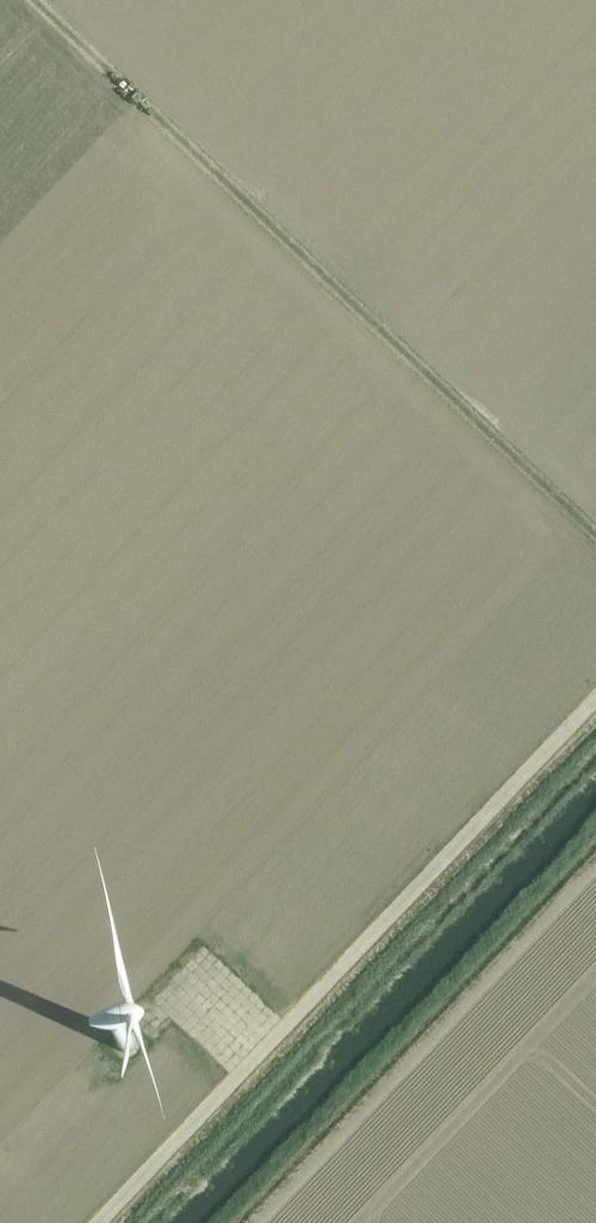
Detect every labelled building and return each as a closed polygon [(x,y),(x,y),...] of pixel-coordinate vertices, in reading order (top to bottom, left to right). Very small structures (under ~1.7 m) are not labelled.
[(138,1045),(138,1044),(138,1043),(138,1042),(137,1041),(137,1040),(137,1039),(136,1039),(136,1038),(135,1037),(134,1037),(134,1036),(133,1036),(132,1035),(131,1035),(130,1035),(129,1034),(128,1034),(127,1034),(126,1035),(125,1035),(124,1035),(123,1036),(122,1036),(122,1037),(121,1037),(120,1038),(120,1039),(119,1039),(119,1040),(119,1041),(118,1042),(118,1043),(118,1044),(118,1045),(118,1046),(118,1047),(119,1048),(119,1049),(120,1050),(120,1051),(121,1051),(122,1052),(122,1053),(123,1053),(124,1053),(125,1054),(126,1054),(127,1054),(128,1054),(129,1054),(130,1054),(131,1054),(132,1054),(132,1053),(133,1053),(134,1053),(134,1052),(135,1051),(136,1051),(136,1050),(137,1049),(137,1048),(138,1047),(138,1046),(138,1045)]
